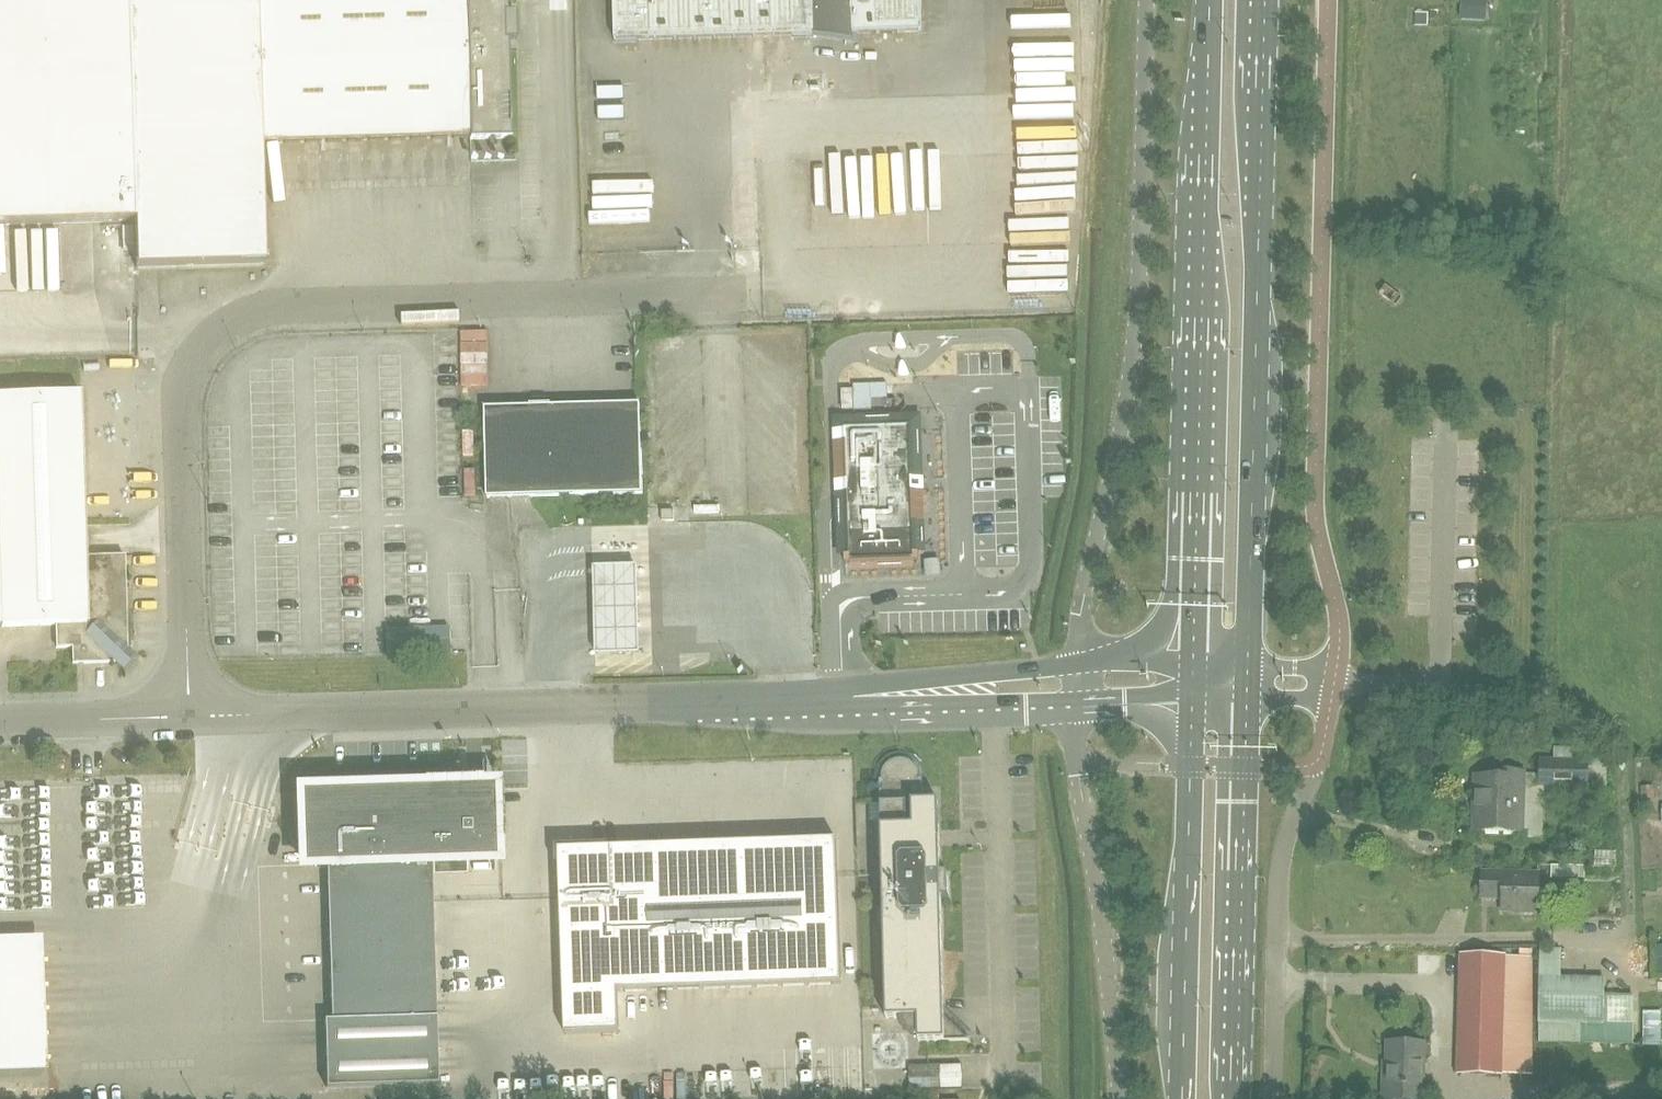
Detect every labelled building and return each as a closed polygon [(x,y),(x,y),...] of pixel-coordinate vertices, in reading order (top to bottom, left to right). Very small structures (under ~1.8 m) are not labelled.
[(507,0),(0,0),(0,226),(135,222),(136,268),(265,264),(262,143),(470,137),(470,140),(511,139),(507,0)] [(922,0),(614,0),(615,41),(814,35),(853,41),(853,34),(923,32),(922,0)] [(1458,16),(1483,18),(1484,0),(1459,0),(1458,16)] [(853,410),(853,390),(842,390),(843,410),(853,410)] [(0,396),(0,627),(56,626),(56,648),(72,648),(73,664),(80,664),(115,663),(115,658),(124,649),(128,649),(125,556),(86,557),(86,535),(85,512),(82,393),(0,396)] [(640,404),(485,408),(488,497),(643,493),(640,404)] [(98,409),(98,418),(124,419),(124,410),(98,409)] [(914,422),(841,425),(846,563),(918,560),(917,511),(922,511),(921,479),(916,480),(914,422)] [(121,479),(121,466),(93,467),(93,480),(121,479)] [(674,510),(662,510),(662,521),(674,521),(674,510)] [(596,641),(597,654),(640,653),(639,639),(638,615),(638,586),(637,566),(594,567),(595,588),(596,617),(596,641)] [(449,627),(385,629),(386,652),(386,655),(449,653),(449,650),(449,627)] [(1587,788),(1588,761),(1580,761),(1580,749),(1553,748),(1552,760),(1540,760),(1540,780),(1539,787),(1543,787),(1587,788)] [(882,776),(881,784),(887,1019),(902,1019),(902,1026),(911,1035),(919,1035),(919,1042),(942,1042),(968,1041),(944,1015),(942,898),(950,898),(949,872),(941,873),(939,804),(923,804),(922,779),(921,772),(918,767),(912,762),(906,760),(899,760),(892,761),(888,765),(884,770),(882,776)] [(1475,777),(1473,832),(1520,833),(1522,833),(1524,780),(1524,774),(1497,774),(1497,778),(1475,777)] [(356,791),(301,792),(303,865),(327,864),(332,1020),(324,1021),(326,1088),(438,1085),(435,975),(432,861),(496,859),(496,858),(495,858),(493,786),(460,787),(460,781),(461,781),(461,779),(427,780),(427,782),(428,782),(428,788),(374,790),(374,784),(375,784),(375,782),(355,783),(355,784),(356,784),(356,791)] [(1652,787),(1640,788),(1641,799),(1653,799),(1652,787)] [(560,863),(556,864),(556,865),(559,865),(565,1035),(619,1033),(618,991),(842,983),(837,840),(609,848),(609,844),(608,844),(608,849),(587,849),(587,844),(576,845),(576,850),(559,850),(560,863)] [(1588,857),(1569,857),(1569,868),(1587,869),(1588,857)] [(1539,874),(1482,872),(1482,898),(1502,899),(1502,911),(1538,912),(1539,874)] [(1561,949),(1541,948),(1538,1044),(1633,1045),(1634,1023),(1605,1023),(1605,978),(1561,978),(1561,949)] [(1530,1075),(1531,958),(1504,958),(1504,957),(1460,956),(1457,1074),(1501,1075),(1530,1075)] [(1638,1012),(1637,984),(1607,985),(1608,1013),(1638,1012)] [(1661,1031),(1661,1004),(1647,1004),(1648,1031),(1661,1031)] [(1424,1043),(1389,1043),(1388,1073),(1383,1073),(1382,1098),(1422,1098),(1424,1043)] [(963,1089),(963,1065),(910,1066),(911,1091),(963,1089)]
